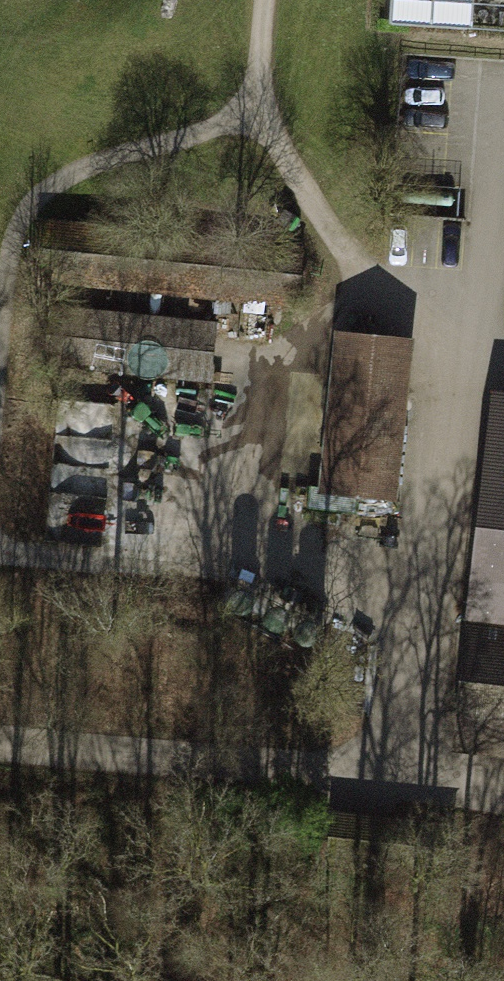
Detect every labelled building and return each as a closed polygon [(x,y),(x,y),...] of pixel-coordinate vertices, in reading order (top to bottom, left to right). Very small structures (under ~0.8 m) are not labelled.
[(302,255),(58,229),(51,286),(296,311),(300,276),(302,255)] [(214,333),(50,315),(44,370),(207,388),(214,333)] [(413,340),(334,331),(316,496),(395,505),(410,369),(413,340)] [(494,398),(457,755),(503,760),(503,399),(494,398)]
